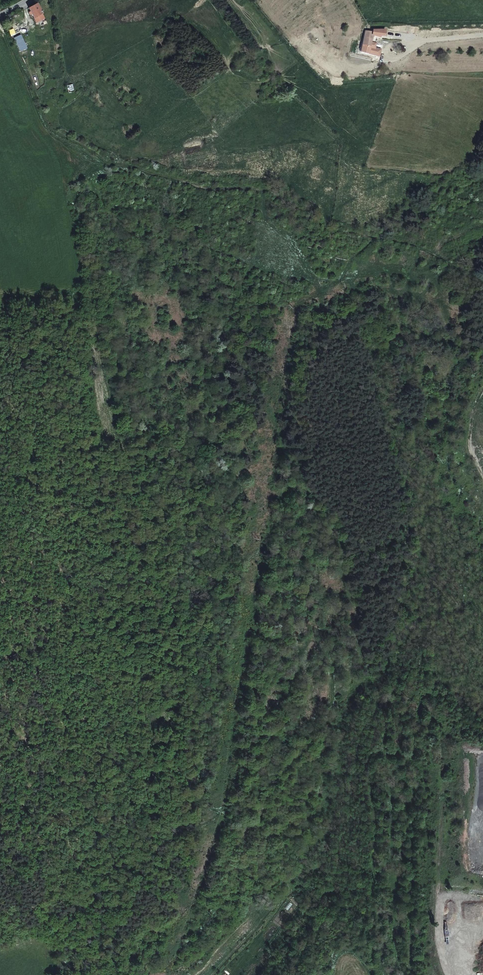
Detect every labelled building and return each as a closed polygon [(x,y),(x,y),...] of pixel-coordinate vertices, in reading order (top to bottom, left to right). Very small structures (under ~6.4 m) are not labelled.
[(35,3),(27,7),(32,17),(33,16),(35,20),(42,16),(35,3)] [(384,34),(385,30),(373,28),(373,31),(365,30),(362,45),(361,50),(380,55),(381,48),(375,47),(377,40),(372,38),(373,35),(380,36),(380,34),(384,34)] [(336,258),(346,260),(351,245),(340,245),(337,255),(336,258)]
